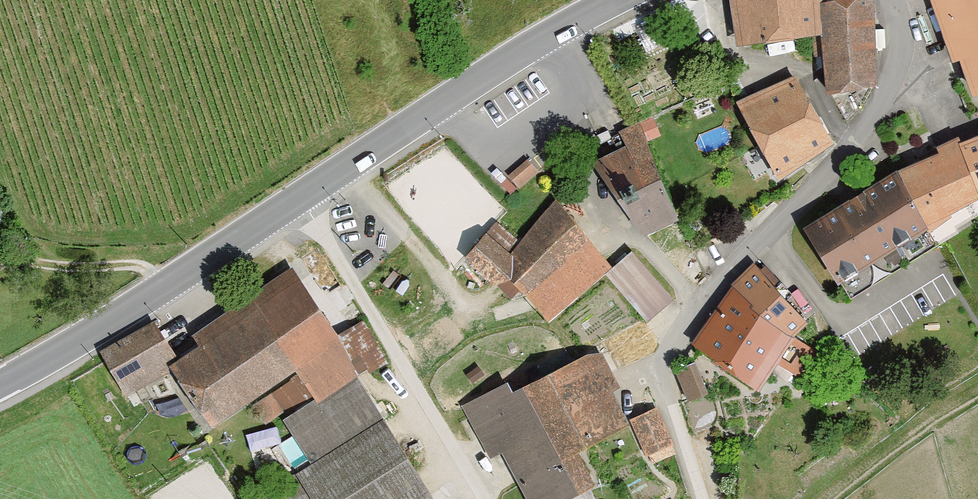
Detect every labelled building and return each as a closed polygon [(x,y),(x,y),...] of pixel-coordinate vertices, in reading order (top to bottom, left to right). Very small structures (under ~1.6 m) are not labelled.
[(834,39),(832,1),(832,0),(739,0),(743,46),(834,39)] [(891,90),(886,0),(842,0),(832,1),(834,39),(838,94),(891,90)] [(977,96),(977,0),(939,0),(977,96)] [(809,75),(742,108),(779,182),(846,149),(809,75)] [(659,140),(646,123),(625,137),(637,149),(600,165),(651,239),(693,224),(659,140)] [(945,236),(977,217),(977,153),(971,140),(968,136),(906,170),(909,176),(945,236)] [(513,176),(525,191),(546,174),(534,159),(513,176)] [(852,290),(945,236),(909,176),(816,230),(852,290)] [(514,247),(495,232),(473,260),(520,296),(522,293),(554,326),(619,266),(569,197),(514,247)] [(616,275),(655,322),(683,298),(645,252),(616,275)] [(807,336),(817,323),(761,262),(743,281),(702,347),(771,391),(789,362),(807,377),(827,352),(807,336)] [(399,428),(373,388),(350,350),(299,267),(201,328),(214,349),(183,369),(221,429),(252,410),(253,411),(311,375),(327,402),(293,425),(322,467),(307,477),(271,498),(443,498),(399,428)] [(645,346),(656,341),(648,319),(637,323),(645,346)] [(166,321),(103,355),(125,396),(188,362),(166,321)] [(588,460),(637,424),(608,351),(533,381),(527,368),(469,406),(524,498),(581,498),(604,488),(588,460)] [(702,364),(682,372),(695,404),(715,396),(702,364)] [(661,406),(636,419),(657,458),(682,446),(661,406)] [(217,454),(194,469),(213,498),(231,498),(242,492),(217,454)]
